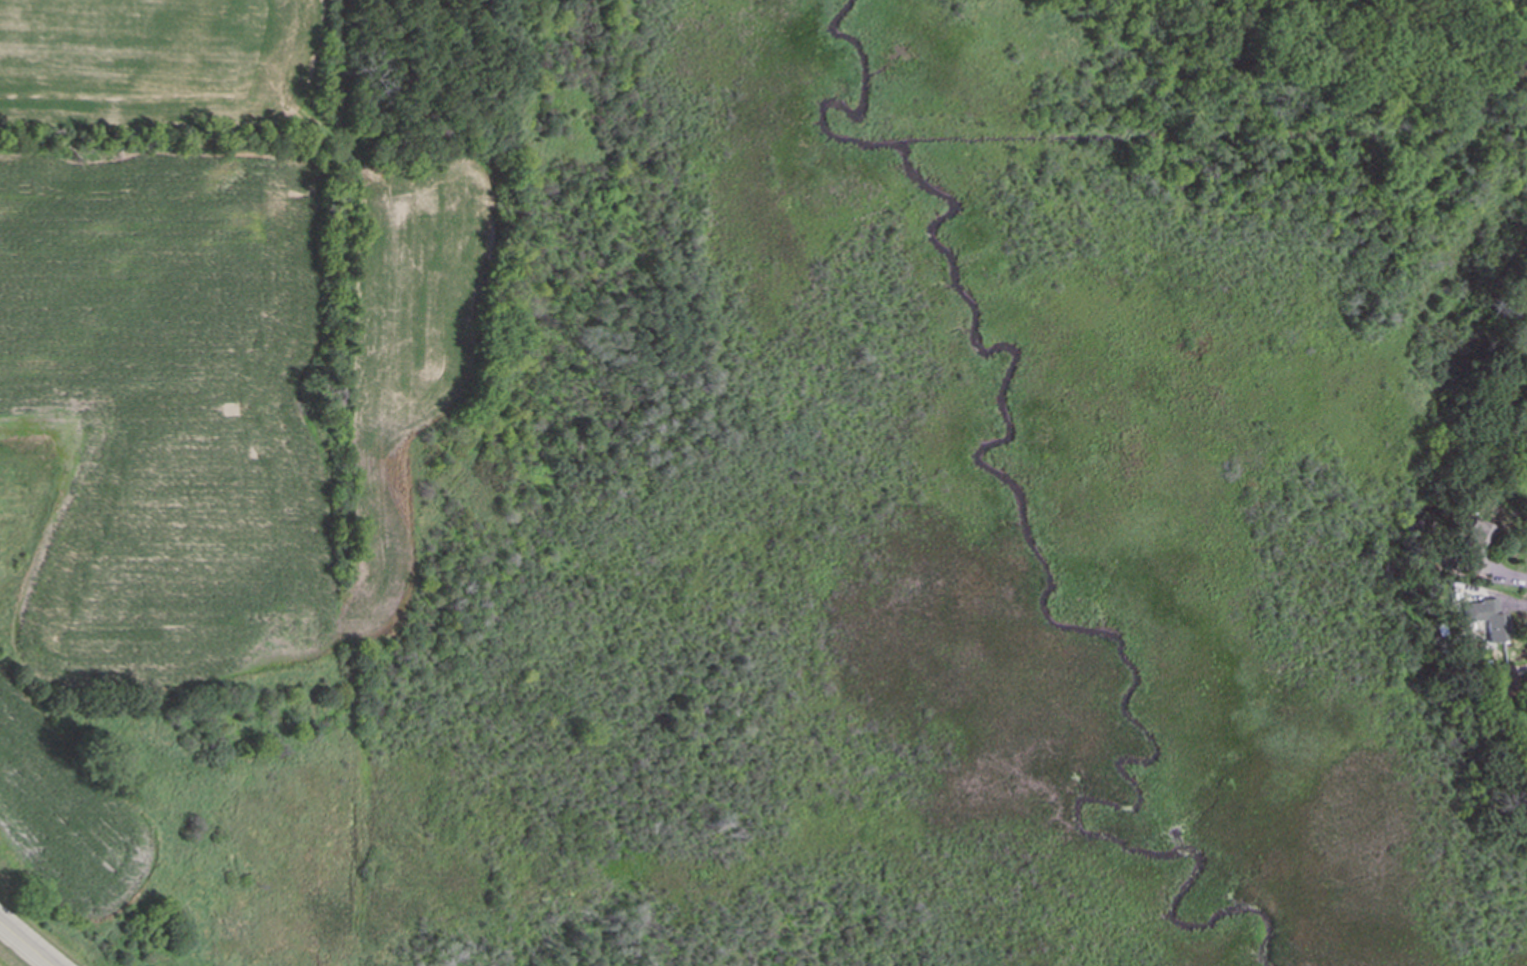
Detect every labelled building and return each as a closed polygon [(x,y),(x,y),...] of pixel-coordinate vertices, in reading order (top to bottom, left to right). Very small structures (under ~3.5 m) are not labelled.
[(1464,574),(1487,574),(1487,519),(1464,519),(1464,574)] [(1487,643),(1507,642),(1506,613),(1498,613),(1497,599),(1480,600),(1480,604),(1463,605),(1464,622),(1486,621),(1487,643)]
